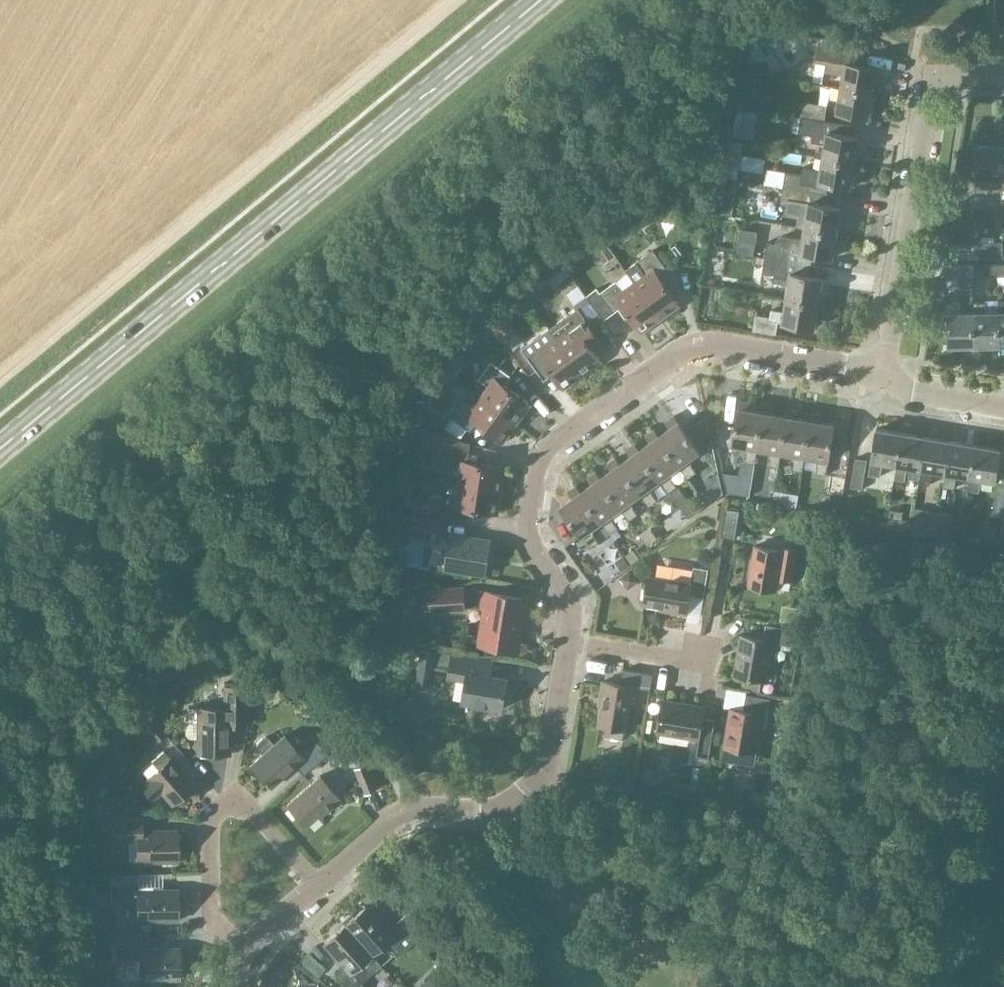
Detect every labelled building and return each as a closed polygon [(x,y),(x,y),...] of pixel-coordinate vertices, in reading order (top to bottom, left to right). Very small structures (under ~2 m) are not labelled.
[(842,74),(840,86),(872,91),(874,79),(878,78),(879,71),(876,69),(876,67),(861,64),(864,44),(820,37),(816,61),(826,62),(824,71),(842,74)] [(868,117),(872,91),(840,86),(836,112),(868,117)] [(800,116),(823,120),(826,105),(802,101),(800,116)] [(741,136),(745,110),(728,107),(723,133),(741,136)] [(823,120),(800,116),(797,132),(812,135),(811,141),(824,144),(822,156),(854,162),(858,137),(848,136),(850,125),(823,120)] [(722,139),(717,175),(730,177),(732,163),(739,164),(742,142),(722,139)] [(1000,145),(975,146),(975,178),(976,178),(976,190),(988,190),(988,178),(1000,178),(1000,193),(1001,193),(1001,178),(1000,145)] [(854,162),(822,156),(819,169),(802,167),(801,174),(784,171),(782,187),(805,190),(826,194),(828,184),(850,187),(854,162)] [(762,184),(782,186),(783,169),(764,167),(762,184)] [(805,190),(782,187),(779,203),(785,204),(784,212),(797,214),(795,226),(803,228),(803,227),(836,233),(840,207),(824,205),(826,194),(805,190)] [(670,226),(671,211),(659,211),(658,225),(670,226)] [(803,227),(803,228),(801,239),(781,236),(778,237),(776,239),(775,243),(766,242),(764,258),(810,265),(811,255),(831,258),(836,233),(803,227)] [(948,240),(947,252),(974,253),(975,241),(948,240)] [(978,242),(979,258),(1003,257),(1002,242),(978,242)] [(626,273),(658,317),(677,303),(657,275),(666,269),(652,249),(625,269),(627,272),(626,273)] [(788,285),(786,298),(818,303),(822,278),(808,275),(810,265),(764,258),(761,273),(775,275),(774,283),(788,285)] [(972,264),(947,265),(947,285),(958,285),(958,276),(972,276),(972,264)] [(983,276),(997,276),(997,264),(982,264),(983,276)] [(626,273),(600,292),(614,312),(622,306),(639,331),(658,317),(626,273)] [(591,329),(602,321),(584,296),(573,303),(577,308),(549,329),(557,340),(580,373),(599,359),(591,348),(600,342),(591,329)] [(781,323),(813,328),(818,303),(786,298),(783,311),(771,309),(770,316),(754,314),(752,330),(775,334),(778,321),(782,322),(781,323)] [(997,312),(986,312),(986,301),(972,301),(973,312),(973,346),(998,345),(997,312)] [(948,346),(973,346),(973,312),(960,313),(960,302),(947,302),(948,346)] [(492,308),(482,318),(504,338),(513,328),(492,308)] [(580,373),(557,340),(546,348),(538,337),(521,349),(537,371),(546,365),(561,387),(580,373)] [(482,398),(515,422),(528,403),(503,385),(510,376),(490,362),(478,379),(490,388),(482,398)] [(501,440),(515,422),(482,398),(474,409),(463,401),(451,417),(470,431),(476,422),(501,440)] [(755,450),(761,414),(748,412),(749,405),(739,403),(732,446),(745,448),(745,453),(746,456),(745,465),(754,466),(757,450),(755,450)] [(779,454),(785,418),(772,416),(773,409),(762,407),(761,414),(755,450),(757,450),(768,452),(767,456),(769,460),(768,468),(778,469),(781,454),(779,454)] [(803,458),(809,423),(796,420),(796,414),(786,412),(785,418),(779,454),(781,454),(793,456),(793,459),(794,463),(793,472),(802,474),(805,459),(803,458)] [(803,458),(805,459),(816,461),(816,464),(817,468),(816,476),(825,478),(834,427),(819,424),(820,418),(809,416),(809,423),(803,458)] [(679,466),(678,466),(688,479),(695,473),(690,467),(690,463),(688,460),(700,452),(674,417),(666,423),(670,429),(658,437),(679,466)] [(901,433),(875,429),(868,474),(880,476),(882,463),(896,465),(901,433)] [(679,466),(658,437),(654,431),(646,436),(651,442),(639,451),(660,480),(659,481),(667,493),(676,487),(671,481),(670,478),(668,474),(678,466),(679,466)] [(901,433),(896,465),(894,479),(904,481),(906,467),(920,469),(925,437),(901,433)] [(459,484),(499,490),(502,467),(468,462),(470,443),(436,434),(431,467),(461,472),(459,484)] [(945,474),(950,442),(925,437),(920,469),(918,483),(929,485),(931,471),(945,474)] [(975,446),(950,442),(943,486),(954,488),(955,475),(970,478),(975,446)] [(660,480),(639,451),(635,445),(627,451),(632,457),(620,465),(640,494),(639,496),(647,508),(655,502),(652,496),(651,492),(649,488),(659,481),(660,480)] [(975,446),(968,489),(978,491),(980,479),(994,482),(994,486),(995,486),(990,516),(1003,518),(1003,511),(1003,465),(997,464),(1000,450),(975,446)] [(855,457),(850,487),(862,489),(867,459),(855,457)] [(640,494),(620,465),(615,459),(606,465),(611,471),(600,479),(621,508),(618,510),(628,522),(636,516),(631,509),(631,507),(629,503),(639,496),(640,494)] [(621,508),(600,479),(596,473),(588,479),(592,485),(581,493),(601,522),(599,523),(608,535),(616,530),(612,524),(611,520),(609,517),(618,510),(621,508)] [(459,484),(445,482),(440,516),(463,519),(465,508),(495,513),(499,490),(459,484)] [(601,522),(581,493),(576,487),(568,493),(572,499),(560,508),(589,549),(597,543),(592,538),(592,534),(590,530),(599,523),(601,522)] [(720,536),(734,539),(739,511),(725,509),(720,536)] [(412,517),(409,534),(437,539),(440,521),(412,517)] [(887,517),(886,527),(885,529),(900,531),(902,519),(887,517)] [(937,525),(922,522),(912,521),(910,532),(935,537),(937,525)] [(937,525),(935,537),(949,539),(951,527),(937,525)] [(450,537),(446,566),(486,572),(490,544),(450,537)] [(390,545),(390,569),(419,569),(419,545),(390,545)] [(748,585),(776,590),(778,578),(791,580),(796,549),(782,547),(781,550),(754,546),(748,585)] [(704,599),(709,570),(694,568),(691,584),(648,578),(644,605),(669,609),(669,612),(687,615),(690,597),(704,599)] [(464,608),(463,588),(431,591),(432,610),(464,608)] [(519,651),(528,598),(487,592),(478,645),(519,651)] [(791,645),(793,629),(766,625),(763,639),(742,635),(735,675),(765,680),(771,641),(791,645)] [(420,648),(415,681),(430,683),(435,651),(420,648)] [(482,660),(452,655),(436,652),(433,666),(450,669),(449,678),(466,680),(463,702),(503,709),(508,678),(480,674),(482,660)] [(650,689),(652,674),(623,669),(621,684),(602,680),(599,698),(602,699),(598,724),(626,729),(633,686),(650,689)] [(195,740),(195,755),(228,755),(229,719),(243,719),(243,688),(222,688),(222,709),(195,709),(195,724),(187,724),(183,728),(183,736),(187,740),(195,740)] [(744,710),(730,708),(724,746),(722,759),(737,762),(739,749),(755,751),(759,726),(765,727),(770,698),(746,694),(744,710)] [(709,758),(715,719),(701,717),(703,707),(663,700),(658,731),(696,737),(693,756),(709,758)] [(283,736),(274,744),(268,737),(264,735),(262,736),(259,738),(257,740),(255,742),(255,743),(257,748),(262,754),(250,764),(270,787),(294,766),(302,775),(311,767),(326,754),(315,742),(300,755),(283,736)] [(151,800),(159,792),(170,805),(191,786),(167,759),(167,760),(160,752),(149,761),(156,770),(146,778),(147,778),(139,786),(151,800)] [(375,790),(365,764),(354,769),(363,795),(375,790)] [(311,767),(302,775),(310,784),(285,805),(304,826),(323,810),(324,809),(325,811),(339,799),(311,767)] [(135,861),(176,861),(175,830),(139,830),(139,817),(112,817),(113,840),(135,840),(135,861)] [(176,889),(137,889),(137,874),(109,874),(109,900),(136,899),(136,921),(176,920),(176,889)] [(344,923),(368,951),(382,939),(396,954),(413,939),(395,920),(385,929),(364,906),(344,923)] [(368,951),(344,923),(323,941),(344,965),(333,974),(344,986),(364,986),(359,982),(369,973),(357,961),(368,951)] [(265,941),(270,950),(288,939),(282,930),(265,941)] [(177,947),(139,948),(139,933),(116,934),(116,957),(139,958),(139,978),(177,977),(177,947)]
